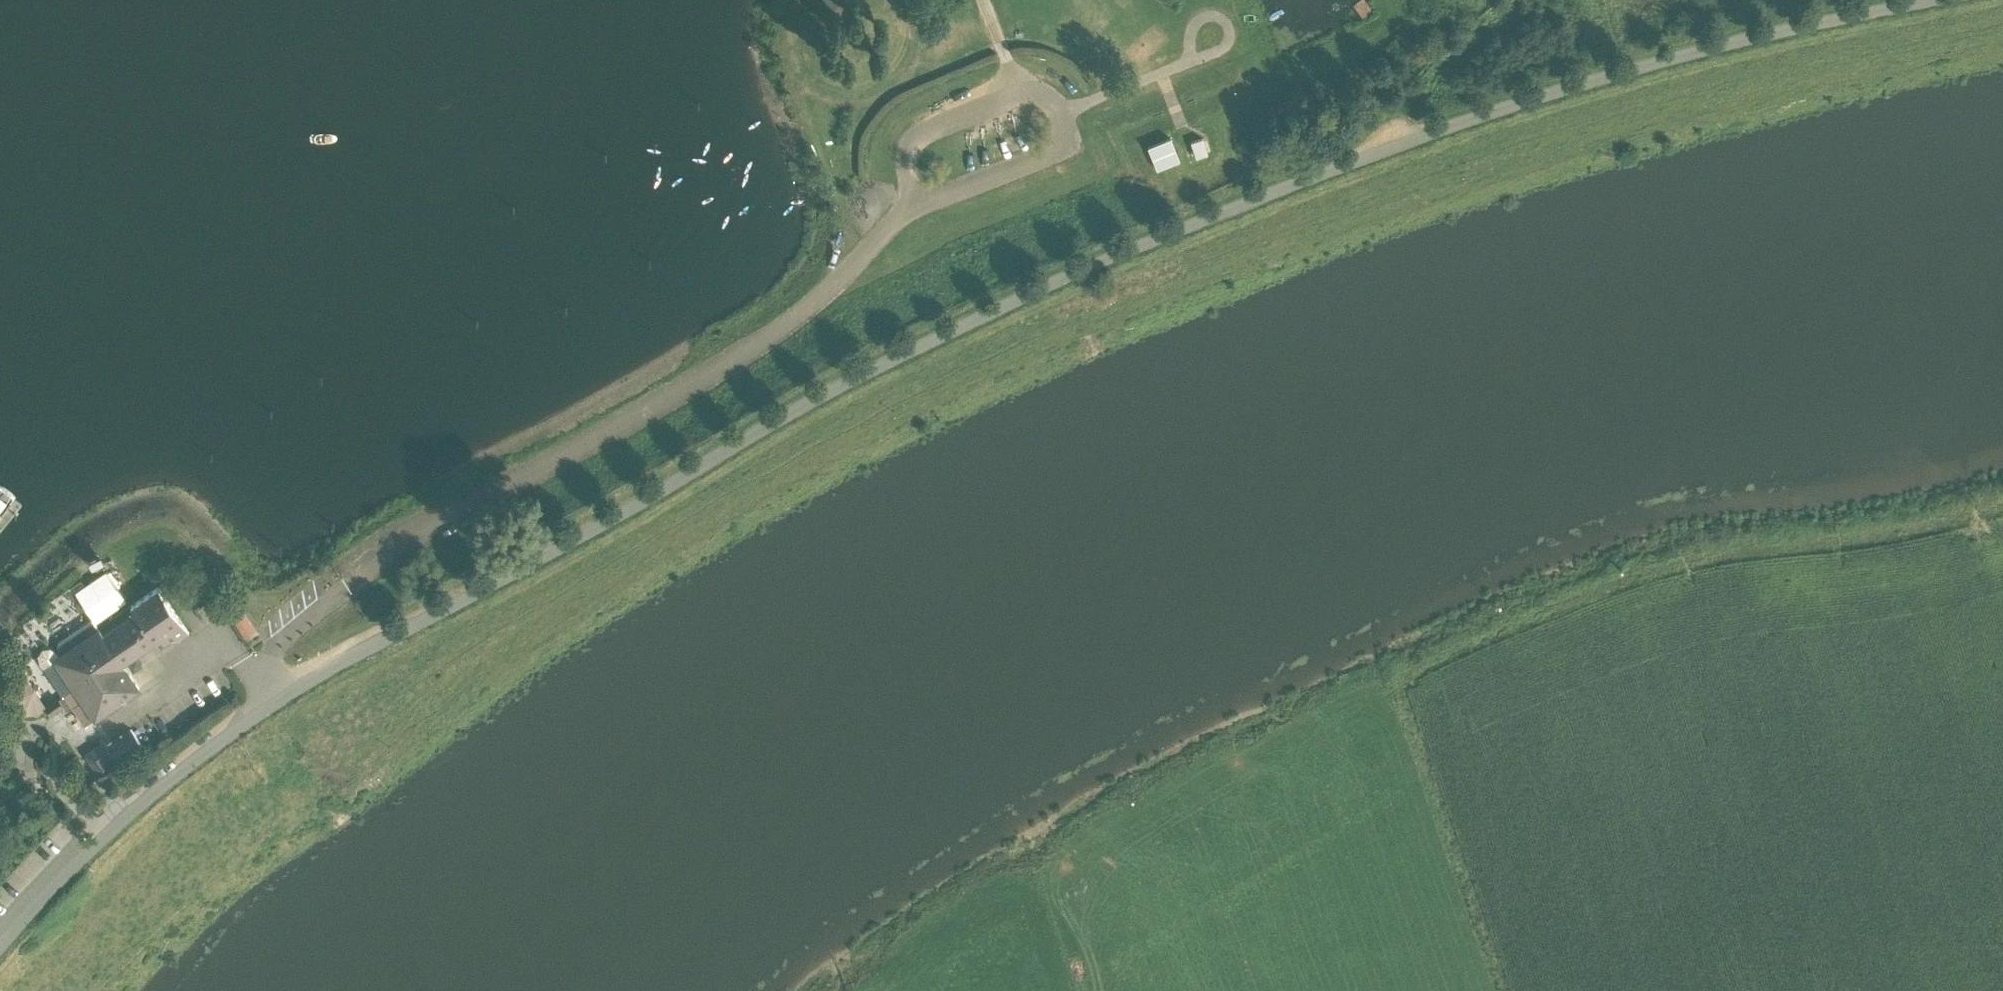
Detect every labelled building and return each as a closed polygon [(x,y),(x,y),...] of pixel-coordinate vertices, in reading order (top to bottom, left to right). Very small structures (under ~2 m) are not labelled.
[(1207,153),(1200,130),(1184,135),(1192,158),(1207,153)] [(1150,142),(1158,166),(1183,157),(1175,133),(1150,142)] [(189,631),(156,583),(98,625),(91,615),(96,611),(75,580),(45,601),(66,631),(57,639),(50,644),(41,645),(37,652),(38,659),(60,691),(43,702),(50,714),(63,706),(67,709),(72,705),(84,722),(138,685),(131,675),(162,654),(157,645),(169,637),(181,637),(189,631)] [(245,632),(256,626),(247,608),(236,613),(245,632)] [(108,742),(106,738),(84,751),(99,776),(146,749),(134,728),(108,742)]
